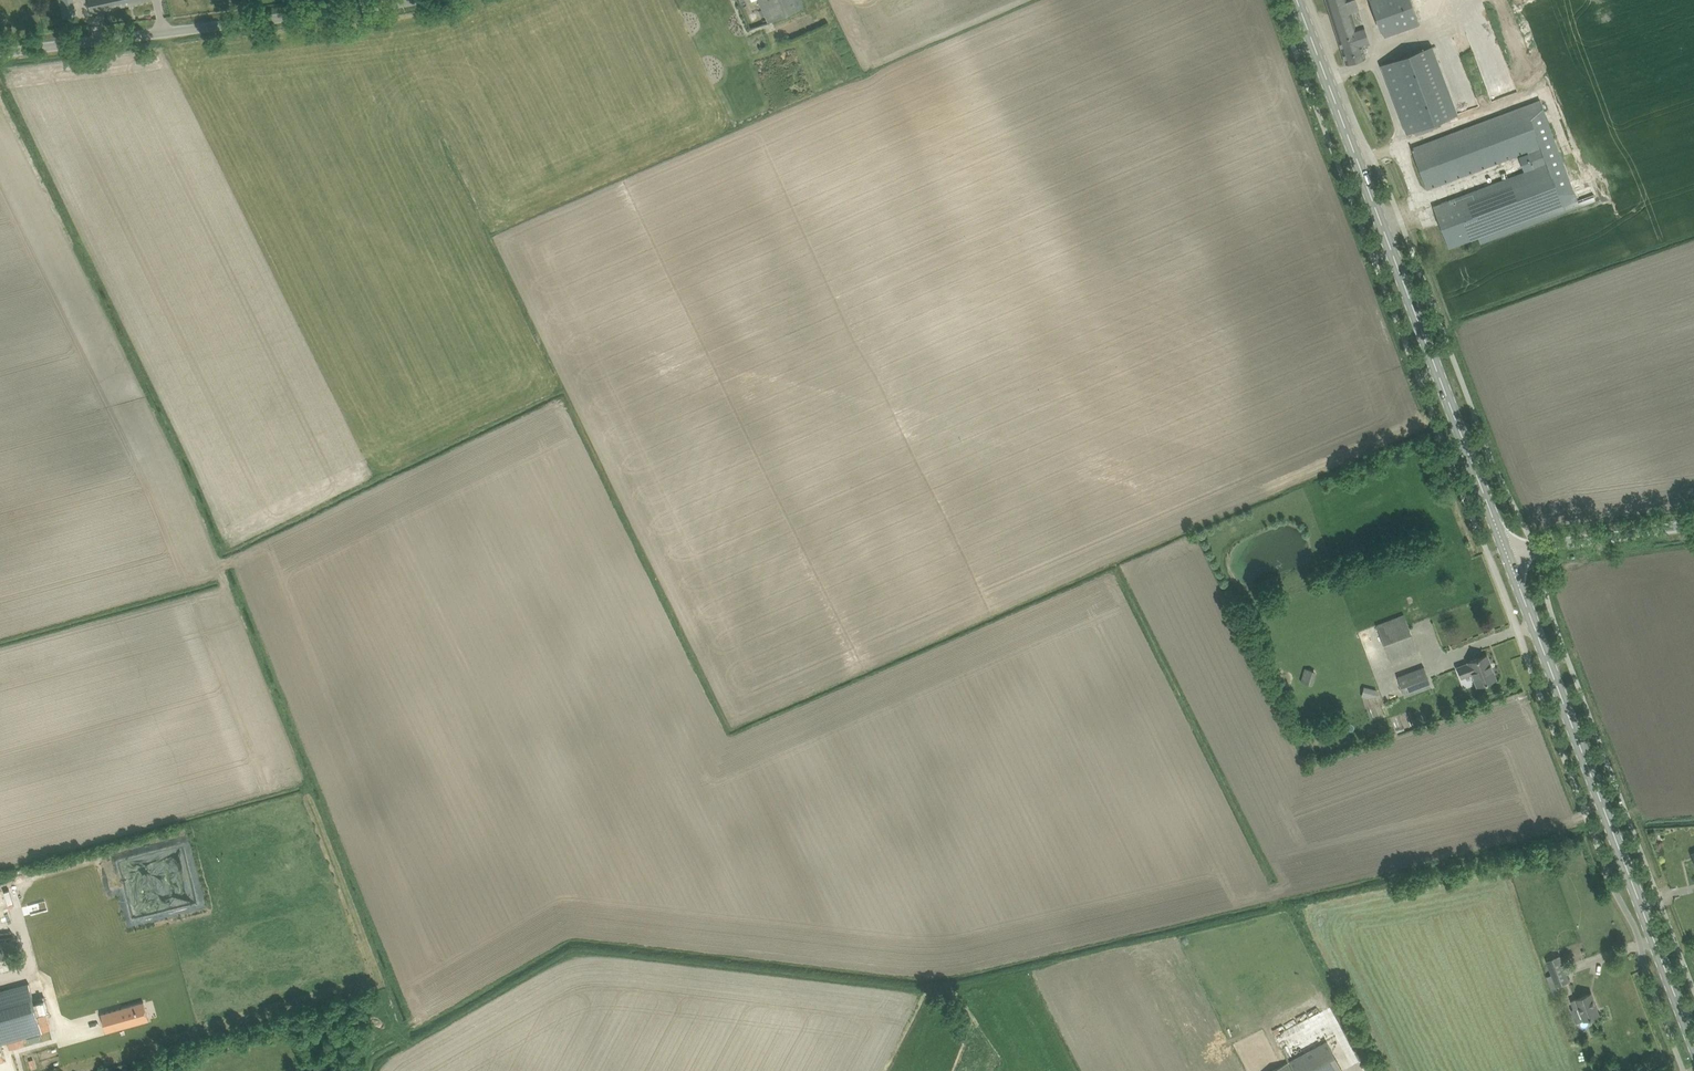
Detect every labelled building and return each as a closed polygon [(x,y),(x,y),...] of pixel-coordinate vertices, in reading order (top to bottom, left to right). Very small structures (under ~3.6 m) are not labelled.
[(91,12),(147,0),(89,0),(91,12)] [(769,22),(804,7),(801,0),(759,0),(769,22)] [(1357,0),(1326,0),(1347,64),(1365,58),(1360,43),(1367,40),(1358,8),(1359,8),(1357,0)] [(1376,35),(1415,25),(1409,0),(1367,0),(1376,35)] [(74,4),(61,7),(61,9),(63,18),(76,15),(74,6),(74,4)] [(1426,124),(1455,115),(1431,44),(1379,61),(1404,134),(1427,127),(1426,124)] [(1408,143),(1422,187),(1498,163),(1503,179),(1430,202),(1445,247),(1478,237),(1478,240),(1595,203),(1590,185),(1570,192),(1541,101),(1408,143)] [(1376,625),(1390,661),(1418,651),(1404,615),(1376,625)] [(1469,662),(1458,667),(1461,677),(1473,673),(1478,685),(1495,678),(1486,654),(1468,661),(1469,662)] [(1397,676),(1405,695),(1431,685),(1424,666),(1397,676)] [(1301,681),(1312,685),(1317,671),(1306,667),(1301,681)] [(1363,685),(1360,695),(1373,698),(1376,689),(1363,685)] [(1553,974),(1547,976),(1551,987),(1557,985),(1571,980),(1561,954),(1547,960),(1553,974)] [(23,1037),(44,1032),(39,1016),(50,1013),(45,996),(33,999),(29,983),(0,991),(0,1044),(23,1037)] [(1572,1009),(1577,1023),(1600,1014),(1592,993),(1577,998),(1571,1000),(1574,1009),(1572,1009)] [(144,1002),(101,1014),(107,1032),(149,1020),(144,1002)] [(22,1038),(7,1042),(9,1049),(24,1045),(22,1038)] [(1327,1041),(1290,1061),(1295,1070),(1343,1070),(1327,1041)] [(1270,1070),(1292,1070),(1287,1062),(1270,1070)]
